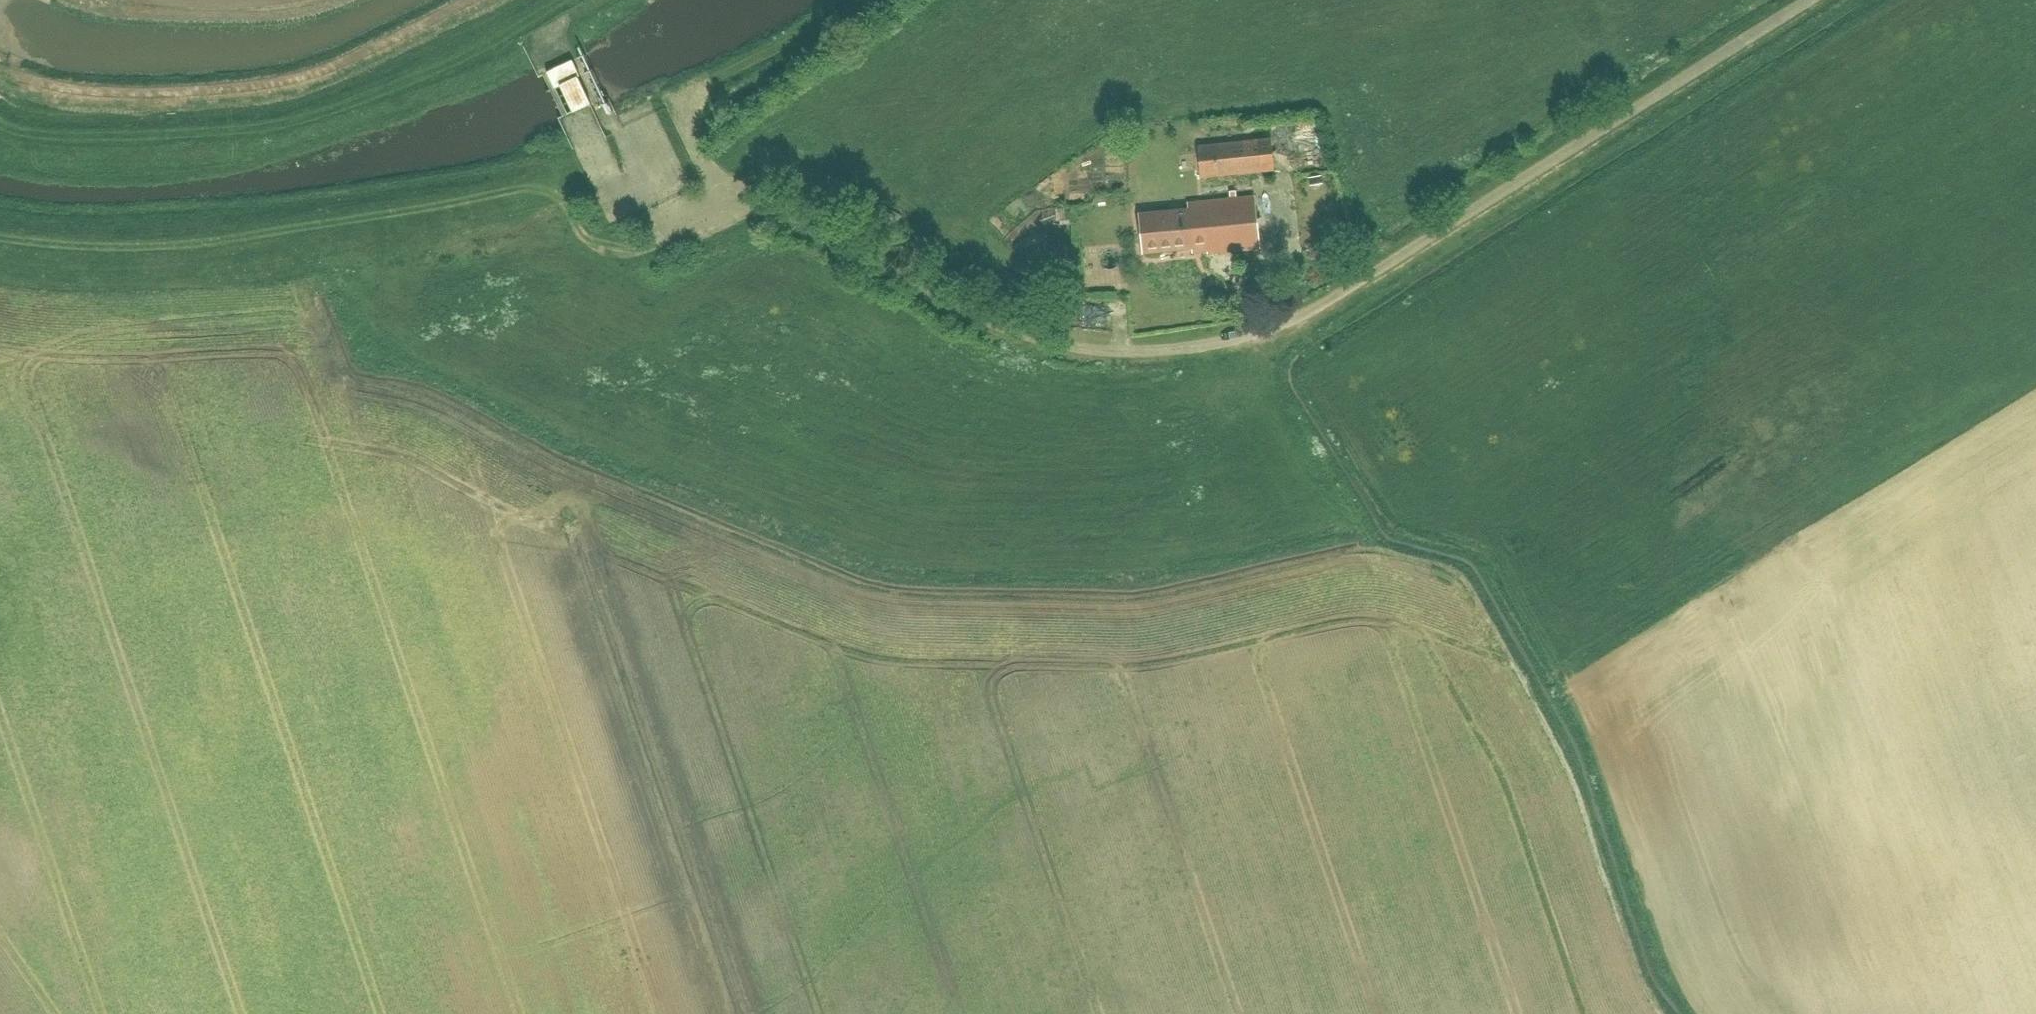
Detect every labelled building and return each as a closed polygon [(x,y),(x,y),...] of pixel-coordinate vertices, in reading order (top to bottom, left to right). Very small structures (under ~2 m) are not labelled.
[(567,50),(542,66),(579,125),(604,109),(567,50)] [(1268,135),(1194,143),(1199,182),(1273,173),(1268,135)] [(1253,196),(1184,200),(1184,213),(1137,216),(1140,253),(1190,250),(1190,255),(1257,251),(1256,246),(1253,196)] [(1082,312),(1083,322),(1116,321),(1115,310),(1082,312)]
